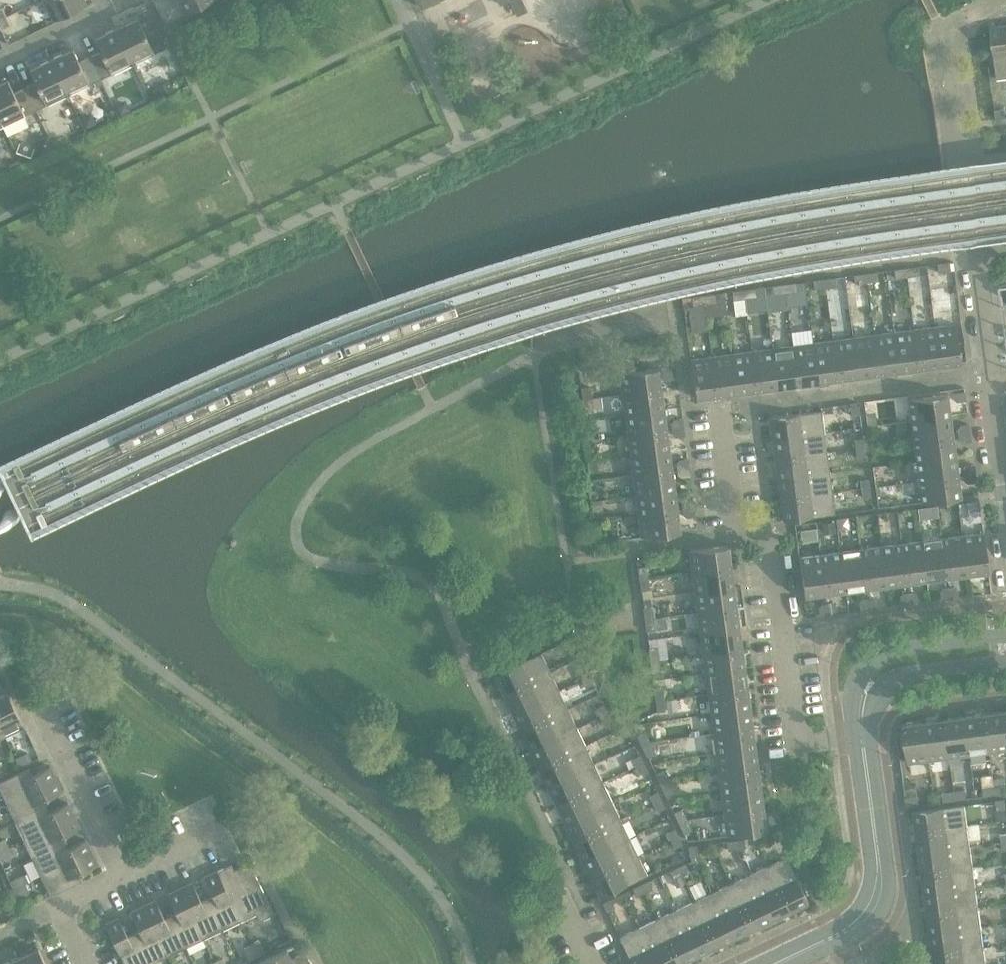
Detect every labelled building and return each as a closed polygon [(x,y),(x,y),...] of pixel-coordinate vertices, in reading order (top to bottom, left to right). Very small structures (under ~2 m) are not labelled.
[(54,19),(87,3),(85,0),(44,0),(54,19)] [(185,12),(210,0),(179,0),(185,12)] [(516,14),(526,10),(521,0),(511,0),(510,0),(516,14)] [(0,19),(0,27),(1,30),(11,25),(7,16),(0,19)] [(138,18),(117,28),(134,64),(167,48),(155,25),(144,31),(138,18)] [(991,28),(998,79),(1005,78),(1005,26),(991,28)] [(101,51),(90,57),(101,79),(134,64),(117,28),(95,39),(101,51)] [(73,49),(52,59),(69,95),(101,79),(90,57),(79,62),(73,49)] [(36,82),(25,88),(36,110),(69,95),(52,59),(30,70),(36,82)] [(4,126),(8,135),(28,125),(24,116),(36,110),(25,88),(14,93),(8,80),(0,84),(0,118),(4,126)] [(169,81),(158,86),(163,96),(174,90),(169,81)] [(122,102),(115,105),(120,114),(129,110),(126,103),(122,102)] [(1005,109),(996,110),(997,119),(1005,118),(1005,109)] [(88,114),(81,118),(85,128),(96,124),(93,116),(88,114)] [(41,139),(38,147),(42,154),(53,149),(54,148),(49,136),(41,139)] [(950,262),(938,264),(939,273),(951,271),(950,262)] [(918,267),(906,268),(907,277),(919,275),(918,267)] [(907,277),(906,268),(895,270),(896,278),(907,277)] [(877,272),(866,274),(867,282),(878,281),(877,272)] [(867,282),(866,274),(854,275),(855,284),(867,282)] [(837,278),(825,279),(826,288),(838,286),(837,278)] [(826,288),(825,279),(814,281),(815,289),(826,288)] [(796,283),(785,284),(786,293),(798,291),(796,283)] [(786,293),(785,284),(774,286),(775,295),(786,293)] [(756,288),(744,290),(746,298),(757,297),(756,288)] [(746,298),(744,290),(733,291),(734,300),(746,298)] [(716,294),(704,295),(705,304),(717,302),(716,294)] [(705,304),(704,295),(693,297),(694,305),(705,304)] [(956,324),(935,327),(940,365),(961,362),(956,324)] [(935,327),(915,330),(920,368),(940,365),(935,327)] [(915,330),(894,332),(899,370),(920,368),(915,330)] [(894,332),(874,335),(879,373),(899,370),(894,332)] [(874,335),(854,338),(859,376),(879,373),(874,335)] [(854,338),(834,340),(839,379),(859,376),(854,338)] [(834,340),(813,343),(819,381),(839,379),(834,340)] [(813,343),(793,346),(798,384),(819,381),(813,343)] [(793,346),(773,349),(778,387),(798,384),(793,346)] [(773,349),(753,351),(758,389),(778,387),(773,349)] [(753,351),(733,354),(738,392),(758,389),(753,351)] [(733,354),(712,357),(717,395),(738,392),(733,354)] [(717,395),(712,357),(691,360),(696,398),(717,395)] [(620,373),(623,394),(661,389),(658,368),(620,373)] [(582,388),(583,399),(592,398),(590,387),(582,388)] [(661,389),(623,394),(626,414),(664,409),(661,389)] [(965,392),(953,393),(954,399),(957,402),(966,400),(965,392)] [(909,399),(912,420),(950,415),(947,394),(909,399)] [(592,398),(583,399),(585,411),(593,410),(592,398)] [(861,414),(859,406),(851,407),(852,416),(861,414)] [(664,409),(626,414),(628,434),(667,429),(664,409)] [(770,418),(773,439),(825,432),(822,411),(770,418)] [(950,415),(912,420),(915,440),(953,435),(950,415)] [(672,423),(673,429),(684,427),(683,419),(674,420),(672,423)] [(958,429),(959,434),(970,433),(969,424),(961,426),(958,429)] [(684,427),(673,429),(673,434),(677,437),(685,435),(684,427)] [(667,429),(628,434),(631,455),(669,449),(667,429)] [(825,432),(773,439),(776,459),(827,452),(825,432)] [(970,433),(959,434),(960,440),(963,443),(972,441),(970,433)] [(953,435),(915,440),(917,461),(955,455),(953,435)] [(855,440),(857,448),(865,447),(864,439),(855,440)] [(865,447),(857,448),(858,457),(866,456),(865,447)] [(669,449),(631,455),(634,475),(672,470),(669,449)] [(827,452),(776,459),(779,479),(830,472),(827,452)] [(955,455),(917,461),(920,481),(958,476),(955,455)] [(677,463),(678,469),(689,467),(688,459),(680,460),(677,463)] [(964,469),(964,475),(976,473),(975,465),(966,466),(964,469)] [(689,467),(678,469),(679,475),(682,477),(691,476),(689,467)] [(672,470),(634,475),(637,495),(675,490),(672,470)] [(830,472),(779,479),(781,499),(833,492),(830,472)] [(976,473),(964,475),(965,481),(968,483),(977,482),(976,473)] [(958,476),(920,481),(923,502),(961,497),(958,476)] [(861,480),(862,489),(871,487),(869,479),(861,480)] [(871,487),(862,489),(863,497),(872,496),(871,487)] [(675,490),(637,495),(639,515),(678,510),(675,490)] [(833,492),(781,499),(784,521),(836,514),(833,492)] [(683,504),(684,509),(695,508),(694,499),(685,500),(683,504)] [(979,500),(968,502),(969,511),(981,509),(979,500)] [(695,508),(684,509),(684,515),(687,517),(696,516),(695,508)] [(678,510),(639,515),(642,536),(680,531),(678,510)] [(834,523),(823,524),(825,534),(835,533),(834,523)] [(984,533),(962,535),(968,574),(989,571),(984,533)] [(962,535),(942,538),(947,576),(968,574),(962,535)] [(942,538),(922,541),(927,579),(947,576),(942,538)] [(922,541),(902,544),(907,582),(927,579),(922,541)] [(902,544),(882,546),(887,584),(907,582),(902,544)] [(690,550),(693,572),(731,567),(728,545),(690,550)] [(882,546),(861,549),(866,587),(887,584),(882,546)] [(861,549),(841,552),(846,590),(866,587),(861,549)] [(841,552),(821,554),(826,593),(846,590),(841,552)] [(826,593),(821,554),(800,557),(805,595),(826,593)] [(638,567),(640,579),(649,578),(647,566),(638,567)] [(731,567),(693,572),(696,592),(734,587),(731,567)] [(649,578),(640,579),(642,590),(650,589),(649,578)] [(734,587),(696,592),(698,612),(736,607),(734,587)] [(950,599),(949,587),(943,588),(941,591),(942,600),(950,599)] [(955,587),(949,587),(950,599),(959,598),(958,589),(955,587)] [(914,592),(908,593),(910,604),(918,603),(917,594),(914,592)] [(910,604),(908,593),(903,593),(900,597),(901,605),(910,604)] [(874,597),(868,598),(870,610),(878,608),(877,600),(874,597)] [(870,610),(868,598),(862,599),(860,602),(861,611),(870,610)] [(829,615),(828,603),(822,604),(819,607),(821,616),(829,615)] [(833,603),(828,603),(829,615),(838,614),(836,605),(833,603)] [(644,608),(646,619),(654,618),(652,607),(644,608)] [(736,607),(698,612),(701,632),(739,627),(736,607)] [(654,618),(646,619),(647,631),(656,630),(654,618)] [(739,627),(701,632),(704,652),(742,647),(739,627)] [(572,638),(565,642),(568,650),(576,646),(572,638)] [(649,648),(651,660),(659,659),(658,647),(649,648)] [(742,647),(704,652),(706,673),(744,668),(742,647)] [(495,675),(504,694),(551,672),(542,652),(495,675)] [(659,659),(651,660),(653,671),(661,670),(659,659)] [(579,672),(583,679),(590,676),(587,668),(579,672)] [(744,668),(706,673),(709,693),(747,688),(744,668)] [(551,672),(504,694),(513,712),(560,690),(551,672)] [(590,676),(583,679),(586,687),(594,683),(590,676)] [(655,688),(656,700),(665,699),(663,687),(655,688)] [(747,688),(709,693),(712,713),(750,708),(747,688)] [(560,690),(513,712),(522,731),(568,708),(560,690)] [(5,736),(24,726),(8,692),(0,696),(0,725),(5,736)] [(665,699),(656,700),(658,711),(666,710),(665,699)] [(597,708),(600,716),(608,712),(604,705),(597,708)] [(568,708),(522,731),(530,749),(577,727),(568,708)] [(750,708),(712,713),(714,733),(753,728),(750,708)] [(985,714),(990,752),(1005,750),(1005,715),(1005,711),(985,714)] [(608,712),(600,716),(604,724),(612,720),(608,712)] [(985,714),(965,717),(970,755),(990,752),(985,714)] [(965,717),(945,719),(950,758),(970,755),(965,717)] [(945,719),(925,722),(930,760),(950,758),(945,719)] [(930,760),(925,722),(904,725),(909,763),(930,760)] [(627,726),(619,730),(623,737),(631,734),(627,726)] [(577,727),(530,749),(539,768),(586,745),(577,727)] [(753,728),(714,733),(717,754),(755,748),(753,728)] [(638,735),(643,746),(651,742),(646,732),(638,735)] [(651,742),(643,746),(648,756),(656,753),(651,742)] [(586,745),(539,768),(548,786),(595,764),(586,745)] [(755,748),(717,754),(720,774),(758,769),(755,748)] [(28,753),(17,758),(20,765),(31,760),(28,753)] [(633,759),(637,766),(644,763),(641,755),(633,759)] [(644,763),(637,766),(640,774),(648,770),(644,763)] [(595,764),(548,786),(557,804),(604,782),(595,764)] [(7,803),(57,779),(51,766),(32,775),(29,768),(0,782),(0,789),(7,803)] [(758,769),(720,774),(723,794),(761,789),(758,769)] [(656,774),(661,785),(669,781),(664,770),(656,774)] [(57,779),(7,803),(15,821),(47,806),(44,800),(63,791),(57,779)] [(669,781),(661,785),(666,795),(674,791),(669,781)] [(604,782),(557,804),(566,823),(612,801),(604,782)] [(995,786),(996,794),(1005,793),(1005,784),(995,786)] [(996,794),(995,786),(984,788),(985,796),(996,794)] [(761,789),(723,794),(725,814),(763,809),(761,789)] [(966,790),(955,791),(956,800),(967,798),(966,790)] [(956,800),(955,791),(943,793),(944,801),(956,800)] [(651,795),(654,803),(662,799),(658,792),(651,795)] [(918,796),(906,798),(907,806),(919,805),(918,796)] [(662,799),(654,803),(658,811),(666,807),(662,799)] [(997,801),(998,809),(1005,808),(1005,806),(1005,799),(997,801)] [(612,801),(566,823),(574,841),(621,819),(612,801)] [(47,806),(15,821),(24,839),(74,815),(68,803),(50,812),(47,806)] [(914,812),(917,833),(968,826),(965,805),(914,812)] [(675,813),(680,823),(688,819),(683,809),(675,813)] [(763,809),(725,814),(728,835),(766,830),(763,809)] [(74,815),(24,839),(33,858),(65,843),(62,837),(80,828),(74,815)] [(621,819),(574,841),(583,860),(630,837),(621,819)] [(688,819),(680,823),(685,834),(693,830),(688,819)] [(968,826),(917,833),(920,853),(971,846),(968,826)] [(668,832),(672,840),(680,836),(676,829),(668,832)] [(781,830),(773,834),(777,841),(785,838),(781,830)] [(680,836),(672,840),(676,848),(683,844),(680,836)] [(630,837),(583,860),(592,878),(639,856),(630,837)] [(8,847),(5,839),(0,841),(0,851),(8,847)] [(745,839),(736,840),(737,849),(746,848),(745,839)] [(65,843),(33,858),(42,876),(92,852),(86,840),(67,849),(65,843)] [(737,849),(736,840),(728,841),(729,850),(737,849)] [(805,862),(819,856),(813,844),(800,851),(805,862)] [(689,847),(691,855),(699,854),(698,845),(689,847)] [(971,846),(920,853),(922,873),(974,866),(971,846)] [(0,851),(0,860),(12,855),(8,847),(0,851)] [(92,852),(42,876),(51,895),(82,880),(79,874),(98,865),(92,852)] [(639,856),(592,878),(601,897),(648,875),(639,856)] [(787,857),(768,866),(790,913),(809,903),(787,857)] [(226,867),(217,871),(241,921),(257,913),(260,920),(274,914),(250,862),(228,872),(226,867)] [(686,863),(678,867),(682,875),(690,871),(686,863)] [(768,866),(749,875),(772,921),(790,913),(768,866)] [(974,866),(922,873),(925,893),(976,887),(974,866)] [(682,875),(678,867),(671,871),(674,879),(682,875)] [(214,896),(208,898),(223,930),(241,921),(217,871),(205,877),(214,896)] [(30,872),(22,876),(26,884),(34,880),(30,872)] [(682,875),(674,879),(678,886),(686,882),(682,875)] [(749,875),(731,883),(753,930),(772,921),(749,875)] [(10,882),(14,889),(26,884),(22,876),(10,882)] [(649,881),(641,885),(645,892),(653,889),(649,881)] [(193,882),(180,888),(204,939),(223,930),(208,898),(202,901),(193,882)] [(731,883),(713,892),(735,939),(753,930),(731,883)] [(26,884),(14,889),(18,897),(30,892),(26,884)] [(645,892),(641,885),(634,888),(637,896),(645,892)] [(976,887),(925,893),(928,914),(979,907),(976,887)] [(177,913),(171,916),(186,947),(204,939),(180,888),(168,894),(177,913)] [(713,892),(694,901),(717,948),(735,939),(713,892)] [(612,899),(604,903),(607,910),(615,907),(612,899)] [(156,900),(143,906),(167,956),(186,947),(171,916),(165,919),(156,900)] [(694,901),(676,910),(698,956),(717,948),(694,901)] [(134,933),(149,963),(151,963),(167,956),(143,906),(131,912),(140,931),(134,933)] [(979,907),(928,914),(931,934),(982,927),(979,907)] [(657,919),(679,963),(682,963),(698,956),(676,910),(657,919)] [(134,933),(128,936),(119,918),(106,924),(125,963),(149,963),(134,933)] [(639,927),(657,963),(679,963),(657,919),(639,927)] [(639,927),(620,936),(633,963),(657,963),(639,927)] [(982,927),(931,934),(933,954),(984,947),(982,927)] [(260,941),(252,944),(258,956),(266,952),(260,941)] [(258,956),(252,944),(244,948),(250,960),(258,956)] [(19,957),(23,963),(46,963),(39,947),(19,957)] [(933,954),(934,963),(987,963),(984,947),(933,954)] [(310,961),(305,952),(291,958),(287,949),(255,963),(304,963),(310,961)]
